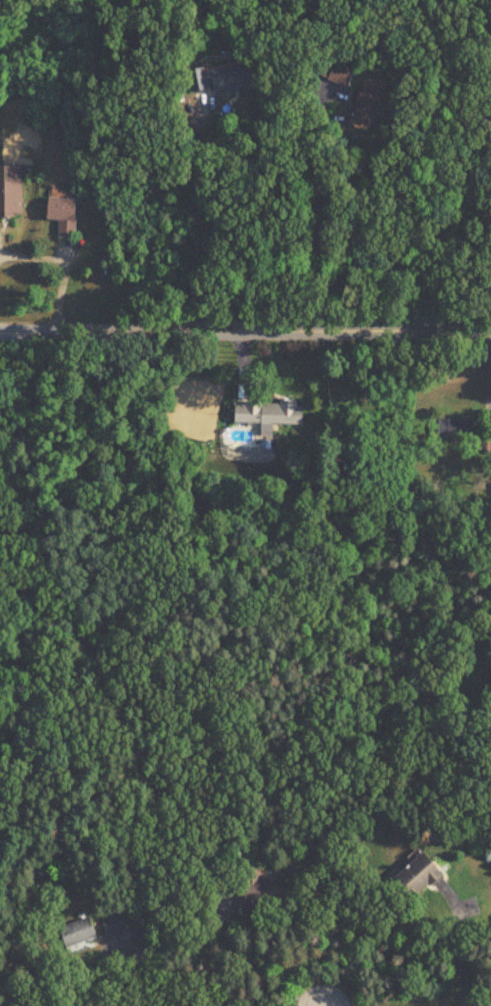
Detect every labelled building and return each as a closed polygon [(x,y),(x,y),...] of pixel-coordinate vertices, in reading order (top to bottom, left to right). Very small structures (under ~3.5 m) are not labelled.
[(185,73),(189,94),(211,90),(212,96),(253,87),(248,60),(185,73)] [(345,88),(352,70),(325,60),(318,77),(345,88)] [(367,125),(376,96),(356,90),(347,119),(367,125)] [(21,218),(21,177),(25,177),(25,167),(0,167),(0,218),(21,218)] [(73,200),(45,199),(44,221),(56,221),(56,237),(72,237),(73,200)] [(299,425),(299,400),(277,399),(277,403),(233,402),(232,423),(259,424),(259,435),(270,436),(270,425),(299,425)] [(471,420),(435,419),(435,439),(470,440),(471,420)] [(477,440),(477,454),(490,454),(490,440),(477,440)] [(440,873),(420,852),(391,879),(410,900),(440,873)] [(125,931),(121,913),(100,918),(104,935),(125,931)] [(57,926),(63,949),(94,939),(87,917),(57,926)]
